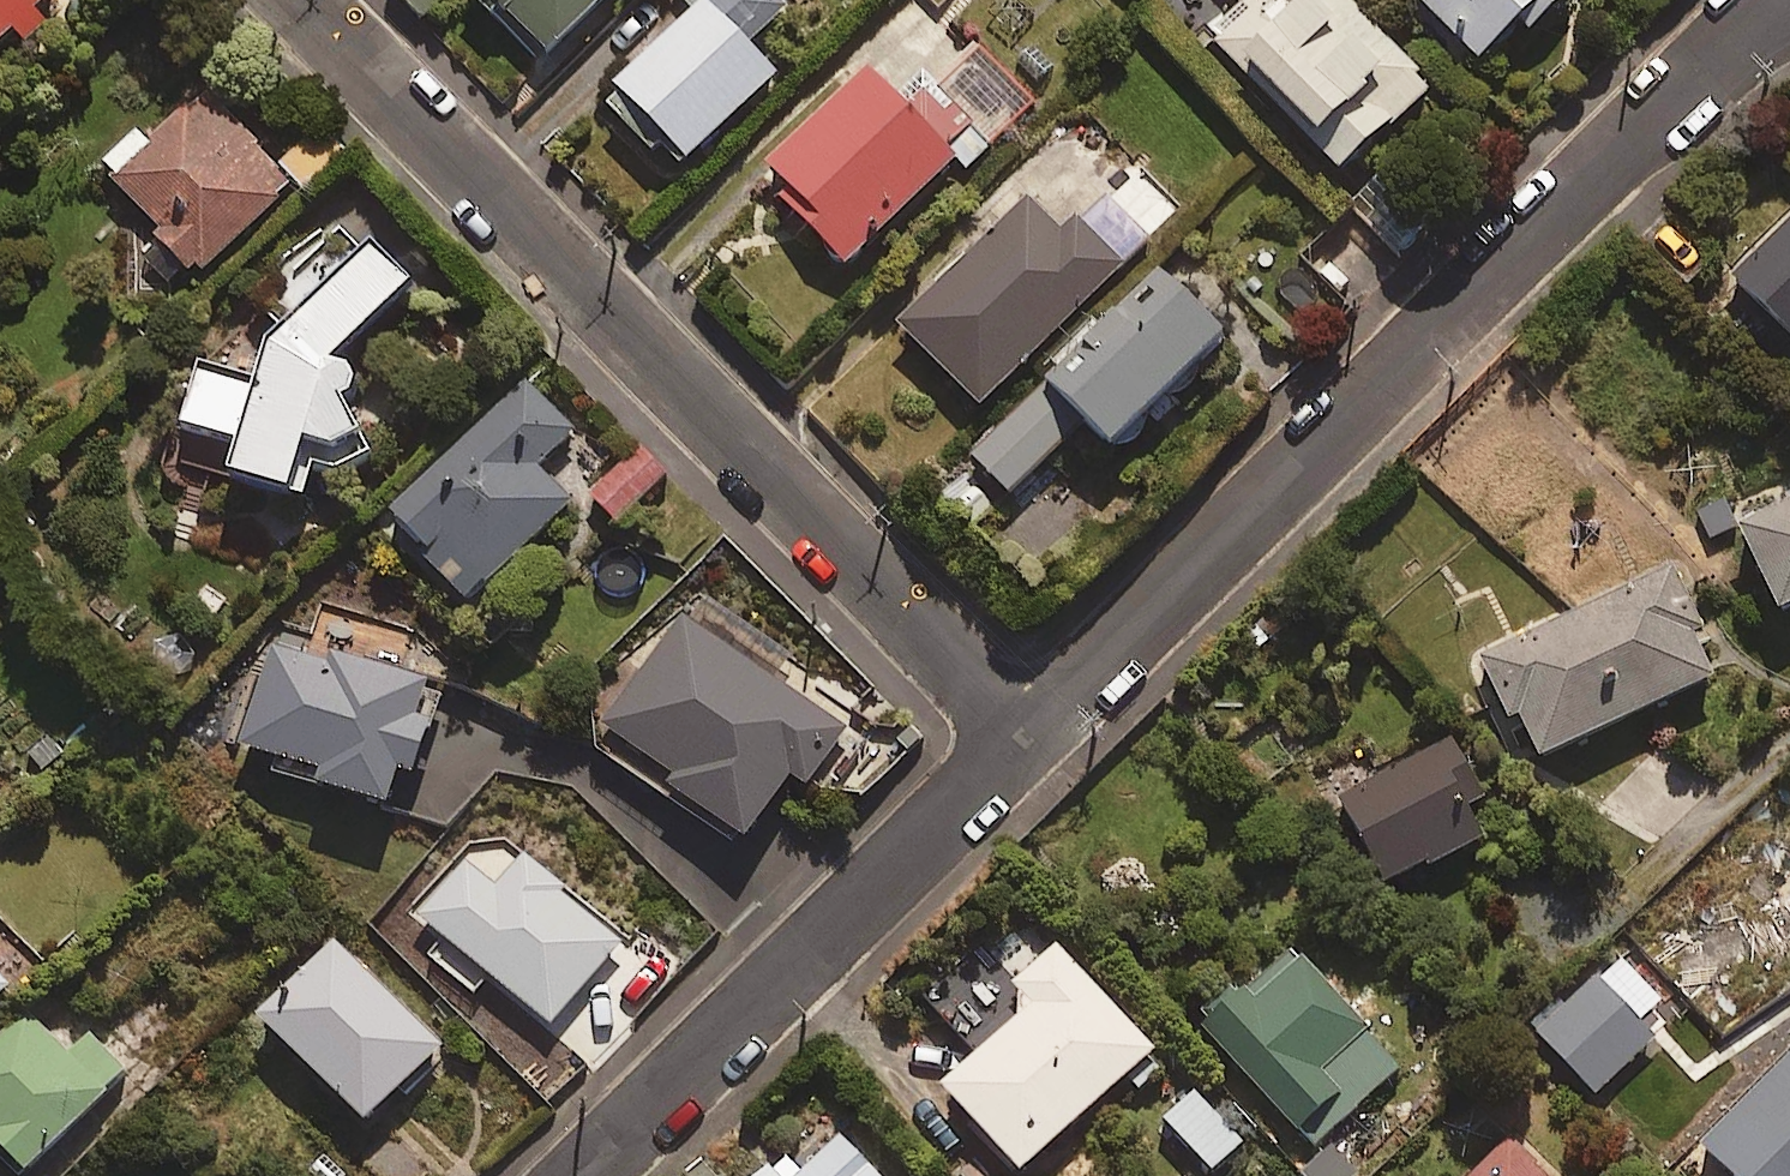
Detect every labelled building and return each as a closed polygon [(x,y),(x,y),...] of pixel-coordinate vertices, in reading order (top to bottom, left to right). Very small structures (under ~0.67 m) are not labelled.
[(66,0),(0,0),(0,64),(66,0)] [(492,29),(499,22),(545,67),(612,0),(463,0),(492,29)] [(770,0),(689,0),(670,20),(682,31),(608,108),(682,180),(774,84),(746,57),(786,15),(770,0)] [(1334,0),(1226,0),(1242,16),(1207,50),(1341,189),(1432,101),(1334,0)] [(1481,74),(1524,33),(1532,42),(1576,0),(1409,0),(1481,74)] [(1021,116),(971,66),(912,124),(864,76),(759,181),(800,222),(794,228),(844,278),(958,164),(965,172),(1021,116)] [(301,192),(211,99),(154,153),(141,139),(107,172),(175,243),(165,252),(201,289),(301,192)] [(1151,247),(1107,203),(1066,246),(1026,207),(899,336),(983,418),(1151,247)] [(372,400),(369,389),(346,377),(418,302),(335,222),(256,304),(291,337),(272,397),(211,377),(192,437),(255,457),(245,488),(315,511),(327,474),(349,482),(392,464),(362,416),(372,400)] [(1725,281),(1789,353),(1789,222),(1725,281)] [(1228,350),(1158,282),(969,474),(1007,512),(1078,440),(1109,470),(1228,350)] [(583,437),(532,386),(395,524),(482,611),(580,512),(544,476),(583,437)] [(667,484),(636,458),(600,502),(630,528),(667,484)] [(1723,506),(1779,632),(1789,628),(1789,475),(1723,506)] [(1702,639),(1670,572),(1483,661),(1537,775),(1714,690),(1692,644),(1702,639)] [(854,734),(685,618),(596,748),(752,854),(801,783),(815,792),(854,734)] [(280,651),(249,753),(272,760),(267,776),(415,822),(444,726),(423,720),(433,687),(341,659),(338,669),(280,651)] [(1485,810),(1452,748),(1336,810),(1386,903),(1486,850),(1469,819),(1485,810)] [(453,1053),(342,947),(267,1025),(378,1131),(453,1053)] [(1056,955),(1006,1000),(1026,1022),(941,1101),(1010,1175),(1031,1175),(1155,1063),(1056,955)] [(1400,1076),(1288,959),(1204,1039),(1297,1136),(1324,1149),(1400,1076)] [(1765,967),(1638,1082),(1723,1175),(1789,1175),(1789,994),(1765,967)] [(17,995),(0,979),(0,1013),(17,995)] [(1655,1047),(1597,985),(1537,1042),(1595,1104),(1655,1047)] [(30,1015),(0,1047),(0,1147),(31,1175),(45,1175),(137,1077),(92,1035),(73,1056),(30,1015)] [(1193,1100),(1163,1130),(1208,1175),(1217,1175),(1242,1151),(1193,1100)] [(804,1175),(872,1175),(840,1142),(804,1175)] [(1505,1150),(1480,1175),(1532,1175),(1505,1150)] [(1336,1157),(1316,1175),(1354,1175),(1336,1157)] [(786,1164),(774,1175),(797,1175),(786,1164)]
